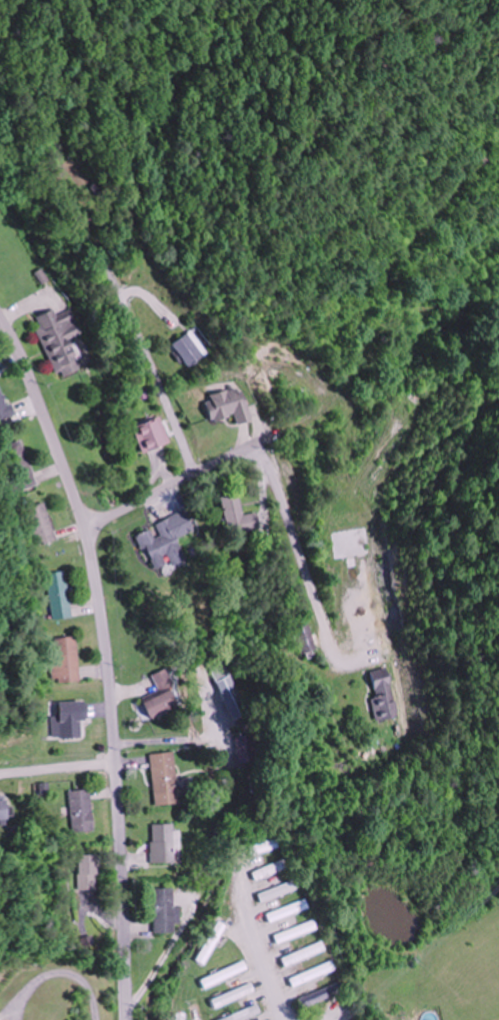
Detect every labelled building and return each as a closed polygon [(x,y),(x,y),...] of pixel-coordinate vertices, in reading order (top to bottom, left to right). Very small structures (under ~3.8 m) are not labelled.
[(36,317),(58,379),(84,369),(73,338),(83,334),(74,309),(57,315),(56,310),(36,317)] [(193,368),(214,354),(198,331),(177,345),(193,368)] [(14,416),(0,379),(0,380),(0,421),(14,416)] [(256,422),(247,388),(209,398),(216,423),(239,417),(241,425),(256,422)] [(135,428),(145,455),(174,443),(164,417),(135,428)] [(25,441),(4,447),(18,492),(39,486),(25,441)] [(222,498),(229,535),(261,529),(258,513),(244,515),(240,495),(222,498)] [(28,509),(40,545),(58,539),(47,503),(28,509)] [(157,525),(162,535),(156,538),(152,530),(140,535),(157,572),(189,558),(172,519),(157,525)] [(332,533),(337,560),(373,554),(369,527),(332,533)] [(48,574),(53,612),(72,610),(68,572),(48,574)] [(301,654),(317,650),(310,624),(295,628),(301,654)] [(54,639),(57,683),(82,682),(79,637),(54,639)] [(392,667),(371,671),(380,721),(401,718),(392,667)] [(144,698),(151,719),(182,708),(168,669),(154,675),(160,692),(144,698)] [(54,716),(53,738),(82,738),(82,720),(89,721),(89,703),(61,702),(61,716),(54,716)] [(176,752),(152,754),(157,806),(181,804),(176,752)] [(95,831),(93,790),(72,791),(73,831),(95,831)] [(0,800),(0,818),(8,818),(8,800),(0,800)] [(153,824),(153,863),(181,863),(181,824),(153,824)] [(283,846),(280,837),(252,849),(255,857),(283,846)] [(99,854),(80,854),(80,889),(99,889),(99,854)] [(255,871),(258,880),(292,869),(289,860),(255,871)] [(261,892),(263,901),(304,889),(302,880),(261,892)] [(178,888),(153,887),(153,932),(178,932),(178,888)] [(269,914),(273,923),(312,907),(308,898),(269,914)] [(277,936),(281,946),(321,928),(317,919),(277,936)] [(328,952),(326,943),(284,956),(286,965),(328,952)] [(250,970),(246,961),(203,979),(206,988),(250,970)] [(292,979),(296,988),(338,970),(334,961),(292,979)] [(346,992),(342,982),(300,999),(304,1008),(346,992)] [(260,1003),(221,1019),(245,1019),(264,1012),(260,1003)]
